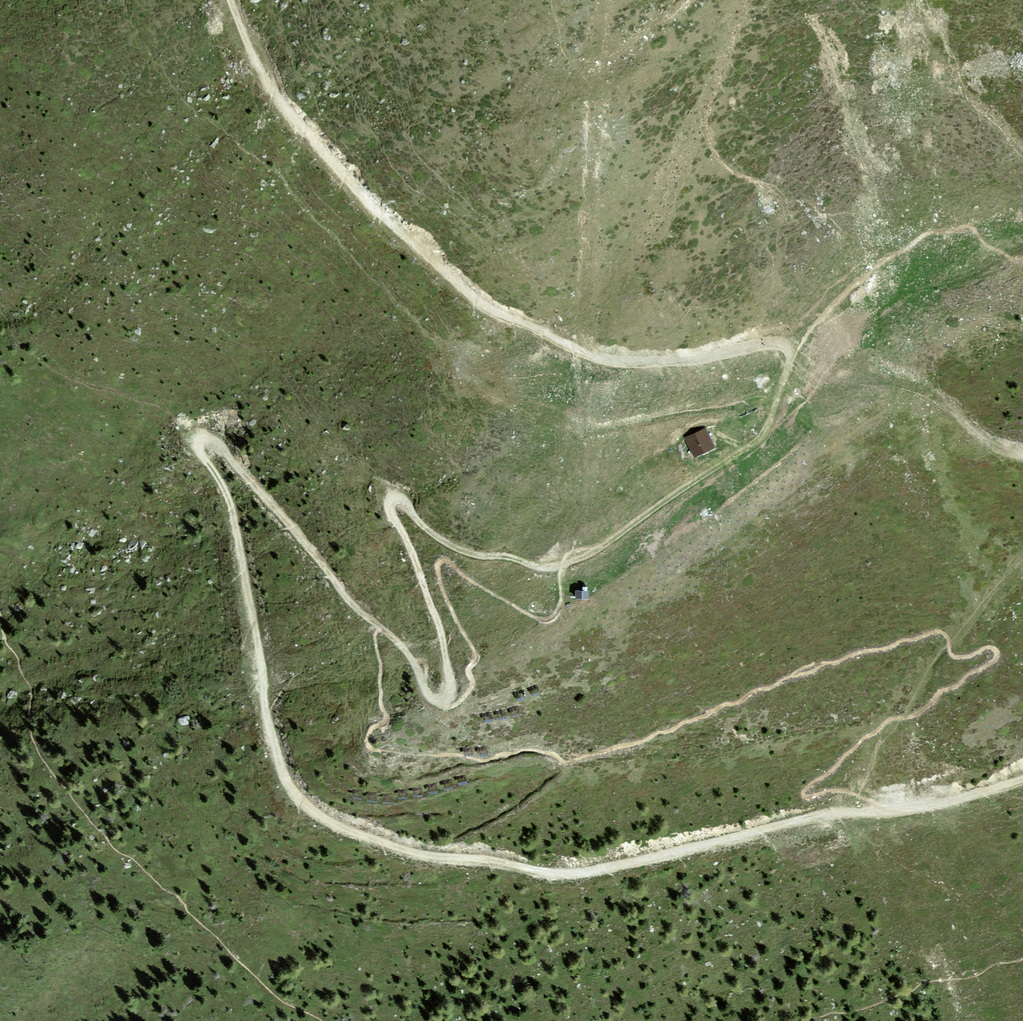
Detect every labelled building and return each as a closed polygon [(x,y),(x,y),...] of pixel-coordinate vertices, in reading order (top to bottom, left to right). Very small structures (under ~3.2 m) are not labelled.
[(707,428),(685,438),(694,458),(716,449),(707,428)] [(583,591),(576,590),(576,599),(589,599),(589,592),(588,592),(588,587),(583,587),(583,591)]
